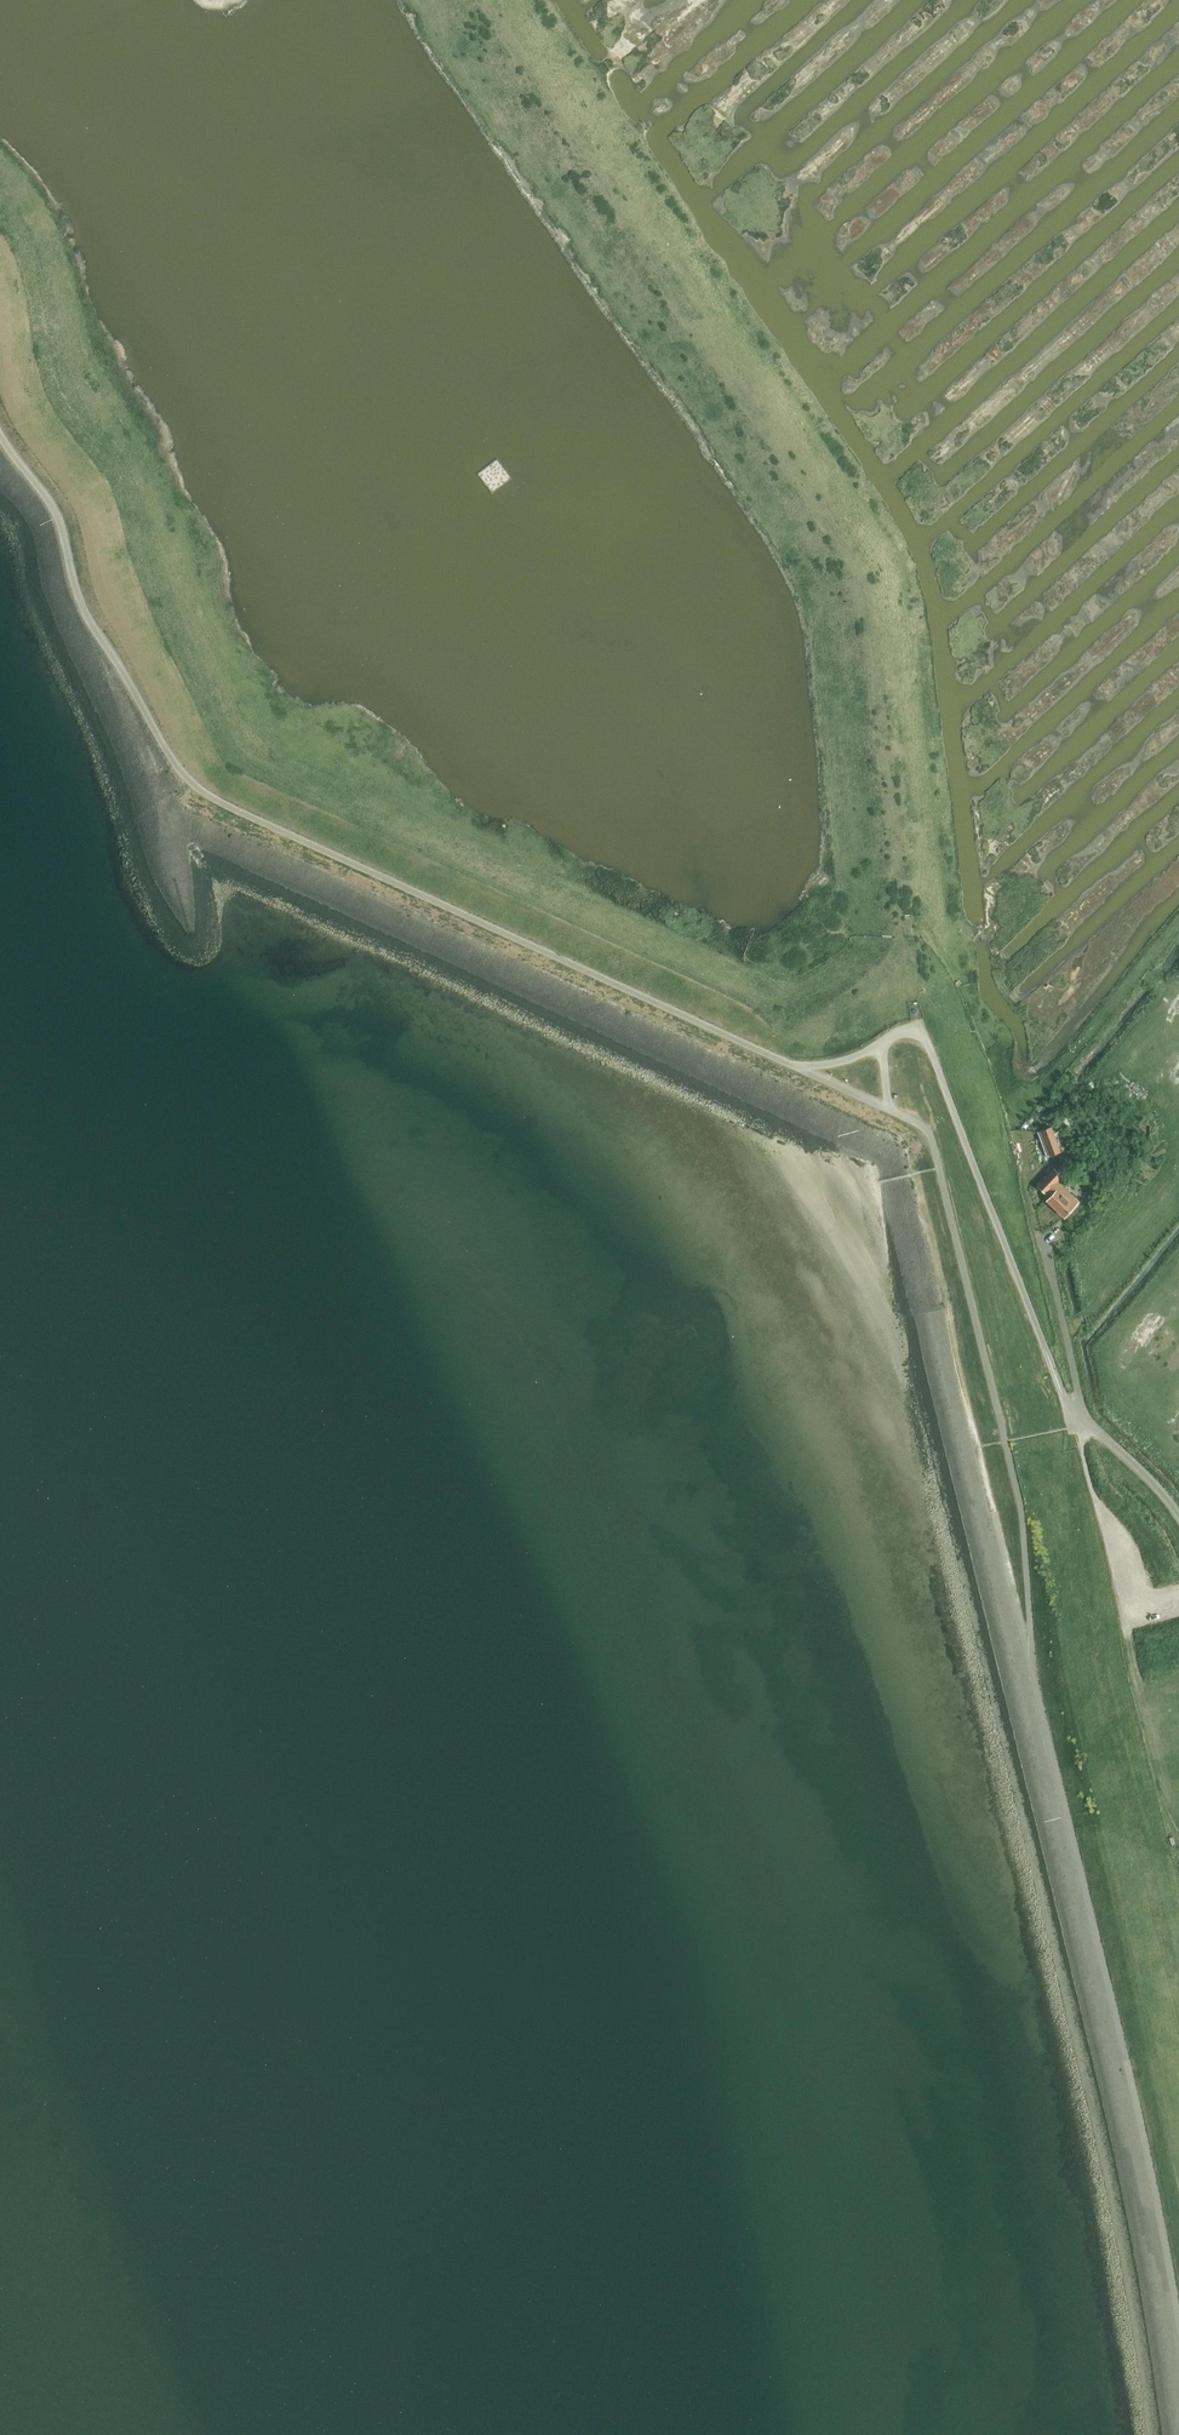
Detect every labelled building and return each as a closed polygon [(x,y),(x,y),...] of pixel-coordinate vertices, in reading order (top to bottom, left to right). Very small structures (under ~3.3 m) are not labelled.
[(1016,567),(1026,575),(1035,563),(1026,556),(1016,567)] [(1066,1121),(1076,1112),(1067,1102),(1057,1112),(1066,1121)] [(1050,1125),(1039,1130),(1048,1155),(1060,1150),(1050,1125)] [(1064,1215),(1078,1200),(1057,1179),(1061,1175),(1054,1168),(1038,1184),(1046,1192),(1047,1190),(1052,1194),(1047,1199),(1064,1215)]
